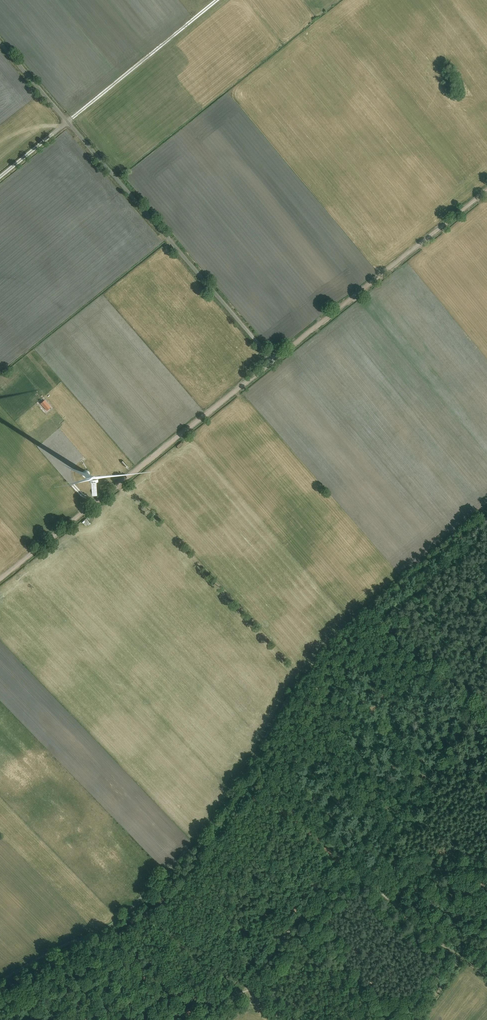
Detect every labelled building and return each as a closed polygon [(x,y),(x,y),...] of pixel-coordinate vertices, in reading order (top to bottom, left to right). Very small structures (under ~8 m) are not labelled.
[(50,407),(44,400),(41,403),(47,410),(50,407)]
